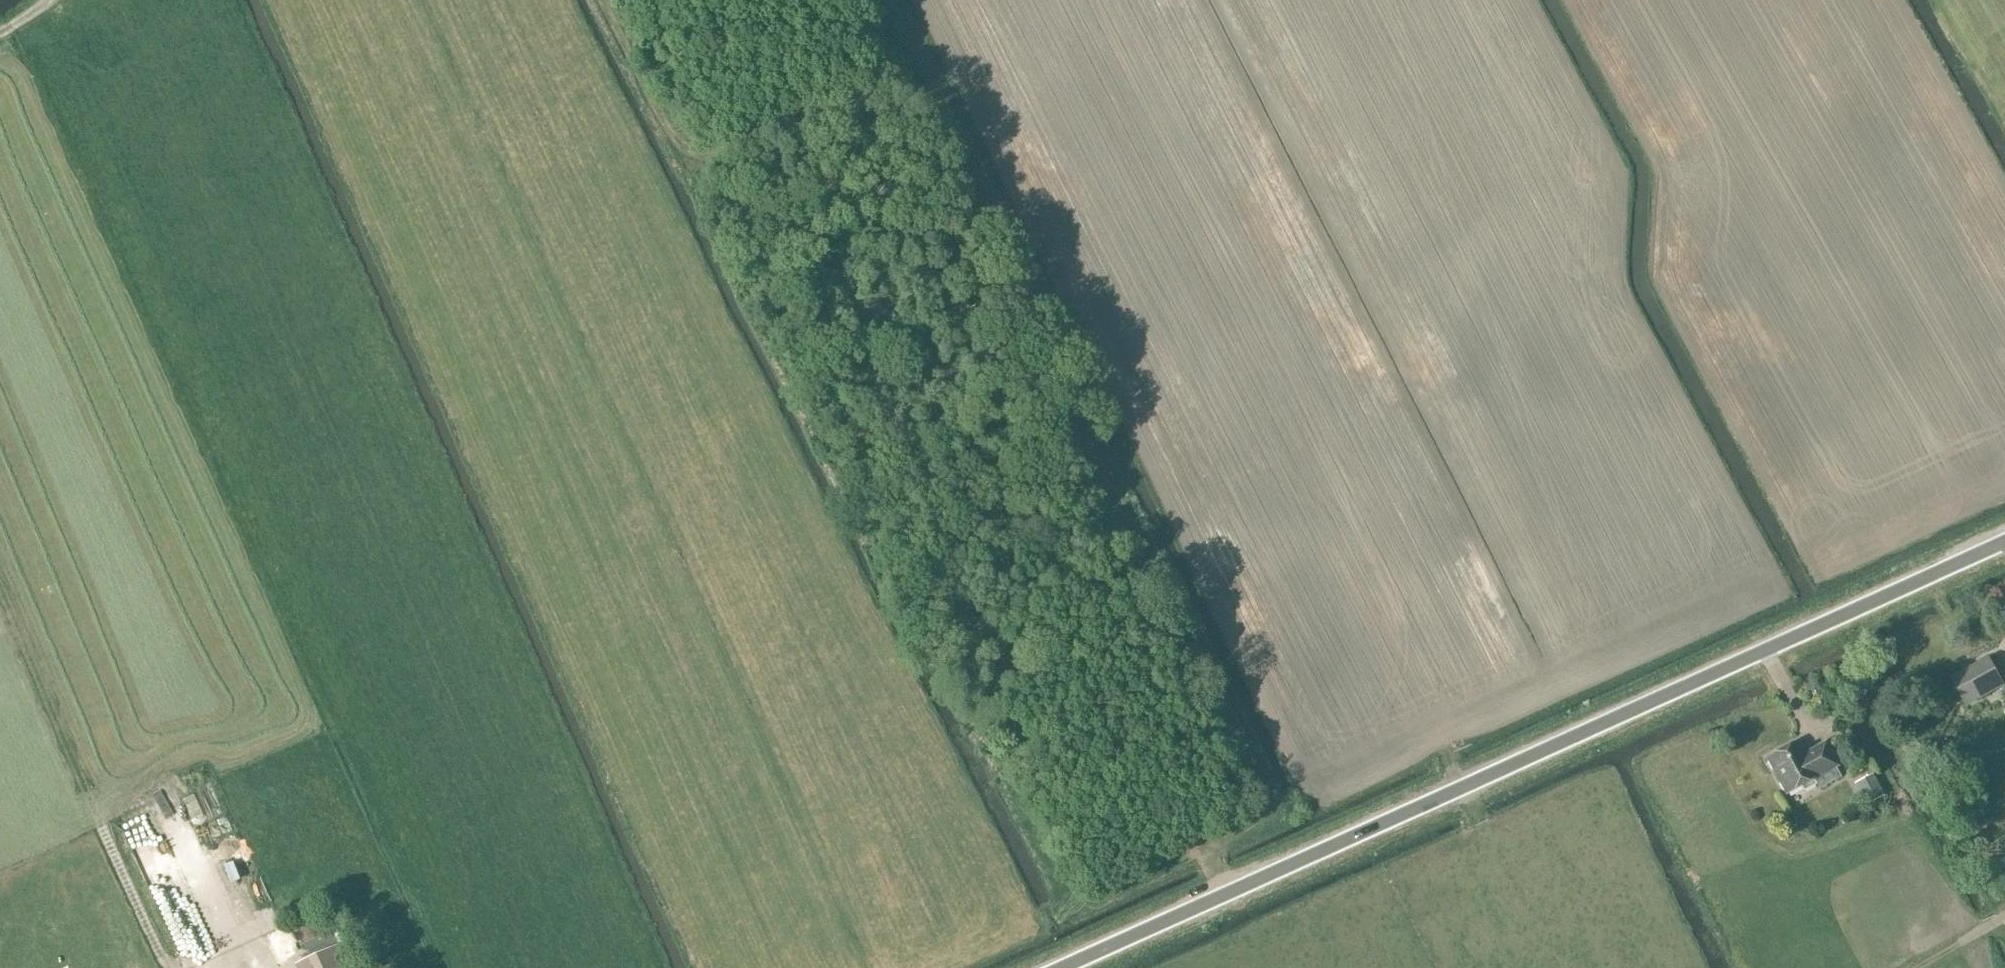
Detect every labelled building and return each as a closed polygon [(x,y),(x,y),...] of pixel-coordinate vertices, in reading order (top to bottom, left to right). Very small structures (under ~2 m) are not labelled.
[(1997,675),(1989,660),(1953,679),(1967,705),(2002,686),(2004,691),(2004,670),(1997,675)] [(1803,756),(1796,743),(1768,758),(1787,793),(1801,786),(1803,790),(1817,783),(1819,788),(1840,777),(1834,766),(1836,765),(1824,744),(1803,756)] [(1884,796),(1874,774),(1855,783),(1866,805),(1884,796)] [(340,926),(302,943),(309,960),(348,943),(340,926)] [(348,943),(309,960),(296,966),(297,967),(359,967),(348,943)]
